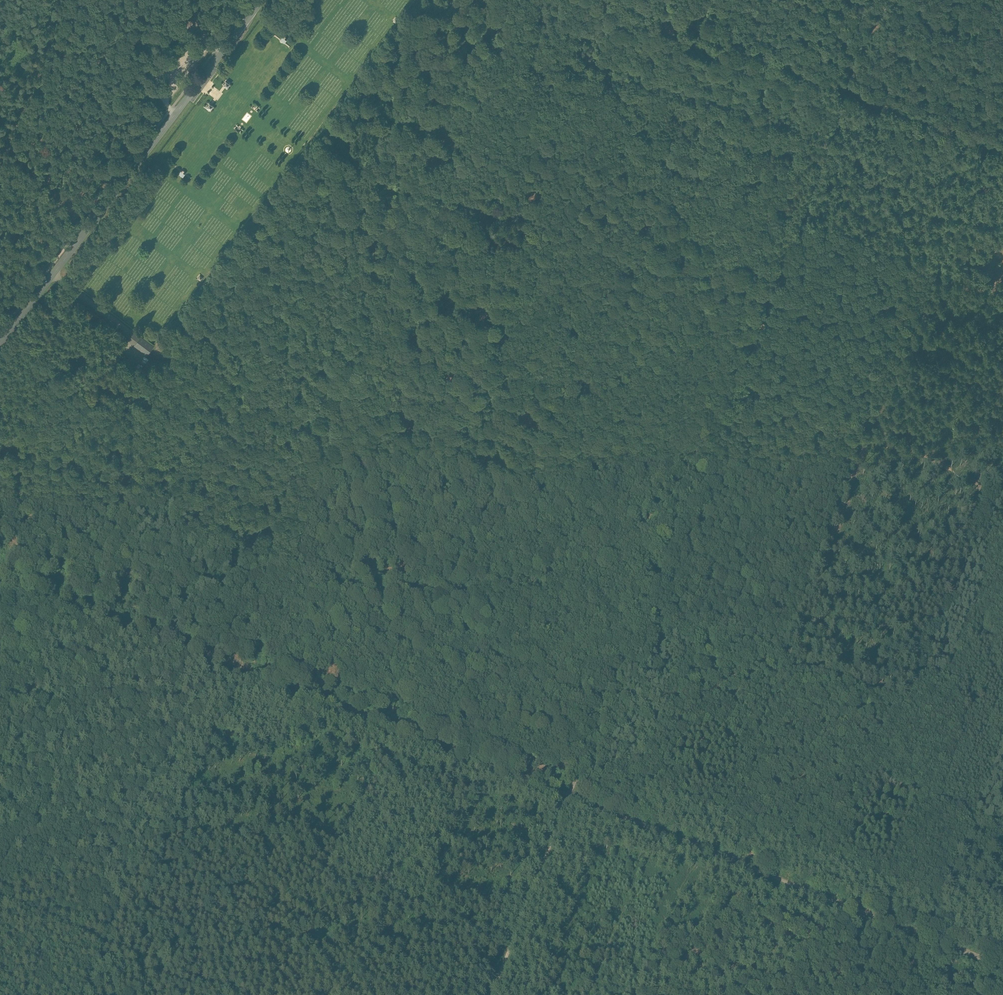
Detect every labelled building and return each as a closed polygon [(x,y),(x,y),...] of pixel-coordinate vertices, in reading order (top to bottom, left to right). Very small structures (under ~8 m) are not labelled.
[(275,34),(274,35),(290,47),(291,46),(285,42),(287,40),(282,36),(280,38),(275,34)] [(209,101),(206,106),(210,110),(214,105),(212,104),(210,103),(209,101)] [(176,165),(175,166),(180,170),(178,173),(182,177),(184,174),(190,178),(192,177),(176,165)] [(152,337),(145,333),(142,336),(140,340),(154,350),(160,342),(152,337)] [(368,573),(376,573),(376,565),(367,565),(368,573)] [(891,678),(897,673),(893,669),(888,674),(891,678)]
